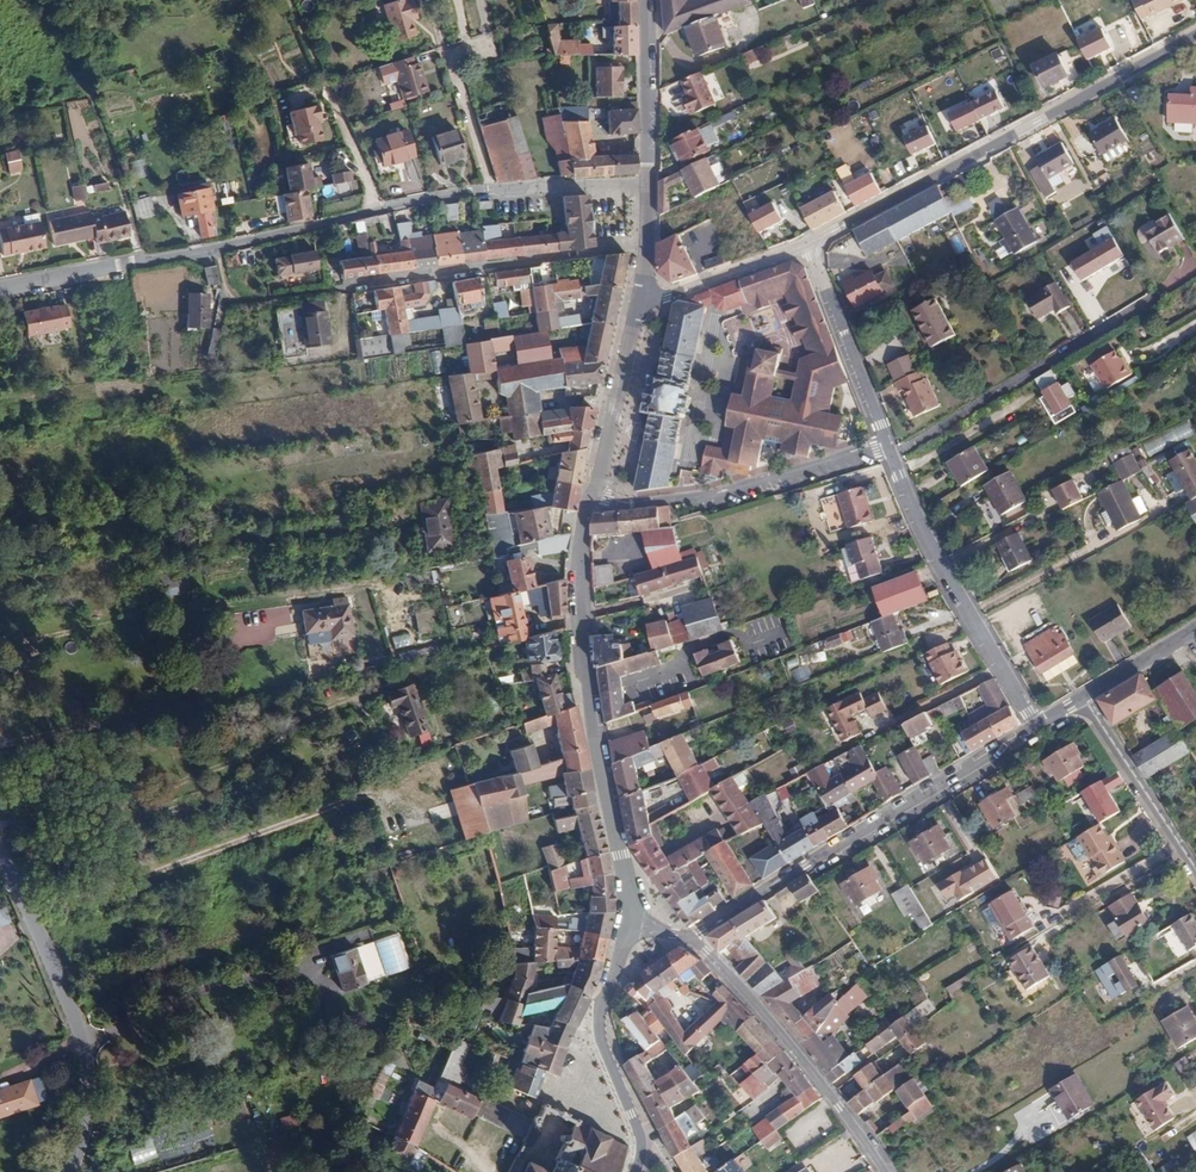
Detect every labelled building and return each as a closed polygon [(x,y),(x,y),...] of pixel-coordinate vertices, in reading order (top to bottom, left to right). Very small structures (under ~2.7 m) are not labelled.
[(416,15),(411,0),(395,0),(382,4),(393,41),(415,34),(410,20),(410,17),(416,15)] [(634,0),(610,0),(611,17),(612,20),(616,20),(616,1),(634,0)] [(634,24),(634,0),(616,1),(616,20),(616,26),(634,24)] [(666,34),(683,28),(687,27),(714,17),(752,3),(751,0),(694,0),(689,2),(688,0),(663,0),(666,34)] [(803,9),(814,5),(812,0),(800,0),(803,9)] [(1135,8),(1140,19),(1149,16),(1149,17),(1183,0),(1131,0),(1135,8)] [(687,27),(693,42),(698,56),(724,45),(714,17),(687,27)] [(557,23),(546,24),(550,35),(547,36),(551,49),(553,55),(556,55),(561,55),(568,55),(592,55),(592,43),(577,43),(577,39),(561,39),(557,23)] [(635,45),(634,24),(616,26),(612,25),(612,26),(601,26),(601,36),(605,39),(612,39),(612,45),(635,45)] [(687,27),(683,28),(689,44),(693,42),(687,27)] [(1102,29),(1079,41),(1090,61),(1112,49),(1102,29)] [(803,44),(798,31),(782,38),(787,50),(803,44)] [(612,55),(635,54),(635,45),(612,45),(612,55)] [(764,45),(743,54),(748,65),(760,60),(759,58),(763,56),(762,53),(766,51),(764,45)] [(1070,77),(1072,83),(1081,79),(1069,52),(1035,67),(1045,89),(1059,82),(1070,77)] [(427,90),(418,62),(394,69),(403,98),(427,90)] [(594,96),(620,96),(620,84),(617,84),(617,78),(620,78),(620,66),(594,66),(594,96)] [(701,72),(682,80),(688,95),(691,101),(685,104),(690,115),(695,113),(696,114),(714,106),(701,72)] [(1061,88),(1072,83),(1070,77),(1059,82),(1061,88)] [(1135,84),(1125,90),(1133,103),(1143,98),(1135,84)] [(1192,86),(1191,97),(1169,95),(1168,120),(1195,122),(1195,87),(1192,86)] [(555,96),(553,87),(547,89),(551,108),(557,106),(555,96)] [(1005,110),(996,90),(972,102),(981,122),(1005,110)] [(722,106),(735,100),(731,91),(718,97),(722,106)] [(733,111),(746,105),(742,97),(735,100),(722,106),(717,109),(721,118),(733,111)] [(399,106),(405,105),(403,98),(397,100),(399,106)] [(510,99),(474,111),(491,164),(505,159),(508,170),(518,167),(522,180),(534,178),(510,99)] [(388,102),(390,109),(399,106),(397,100),(388,102)] [(958,133),(981,122),(972,102),(949,114),(958,133)] [(314,116),(317,115),(314,104),(310,105),(310,104),(285,112),(293,135),(296,134),(299,144),(321,137),(316,122),(314,116)] [(636,132),(635,109),(611,111),(610,106),(607,107),(608,135),(636,132)] [(564,141),(589,137),(588,129),(587,123),(587,107),(577,108),(578,121),(560,121),(564,141)] [(577,108),(558,108),(559,114),(560,121),(578,121),(577,108)] [(736,117),(733,111),(721,118),(710,123),(712,128),(736,117)] [(565,146),(564,141),(560,121),(559,114),(552,115),(541,117),(545,138),(553,148),(565,146)] [(1125,137),(1113,115),(1086,132),(1098,153),(1125,137)] [(706,148),(719,142),(718,139),(714,131),(710,132),(708,127),(698,131),(706,148)] [(463,156),(455,128),(431,135),(439,164),(463,156)] [(936,146),(928,128),(904,139),(912,156),(936,146)] [(697,129),(673,140),(683,163),(708,151),(706,148),(698,131),(697,129)] [(413,155),(405,130),(374,139),(383,164),(413,155)] [(568,159),(590,158),(593,157),(589,137),(564,141),(565,146),(568,158),(568,159)] [(1072,161),(1059,140),(1033,155),(1038,163),(1028,169),(1043,196),(1053,189),(1046,176),(1072,161)] [(568,158),(565,146),(553,148),(551,149),(554,161),(558,160),(568,158)] [(20,171),(15,153),(3,155),(8,175),(20,171)] [(636,173),(636,155),(593,157),(590,158),(591,176),(636,173)] [(570,174),(568,159),(568,158),(558,160),(555,163),(558,177),(570,174)] [(570,174),(571,178),(591,176),(590,158),(568,159),(570,174)] [(686,178),(695,196),(719,184),(707,158),(682,170),(669,176),(659,180),(659,194),(669,189),(669,186),(686,178)] [(505,159),(491,164),(497,182),(522,180),(518,167),(508,170),(505,159)] [(289,191),(307,188),(318,186),(316,176),(310,177),(306,162),(284,167),(289,191)] [(333,183),(351,180),(349,170),(331,173),(333,183)] [(872,174),(845,187),(855,207),(881,193),(872,174)] [(193,186),(208,183),(207,177),(192,180),(193,186)] [(98,184),(91,186),(93,193),(107,190),(105,183),(98,184)] [(215,215),(213,205),(208,183),(193,186),(174,190),(180,217),(192,215),(197,214),(197,217),(201,237),(211,235),(208,217),(215,215)] [(74,201),(85,198),(81,184),(71,186),(74,201)] [(875,220),(889,246),(921,229),(914,215),(944,199),(938,186),(921,195),(875,220)] [(312,215),(307,188),(289,191),(274,194),(277,212),(285,210),(287,220),(312,215)] [(669,189),(659,194),(659,214),(669,208),(669,189)] [(833,193),(800,210),(810,231),(843,214),(833,193)] [(560,199),(564,230),(557,231),(558,235),(553,235),(555,253),(590,249),(584,197),(560,199)] [(149,198),(131,202),(132,204),(136,220),(154,215),(149,198)] [(914,215),(921,229),(929,244),(959,229),(944,199),(914,215)] [(783,221),(773,201),(750,213),(760,233),(783,221)] [(992,214),(1003,235),(1024,223),(1014,204),(992,214)] [(453,221),(451,206),(442,208),(444,222),(453,221)] [(123,211),(99,217),(104,241),(129,234),(123,211)] [(95,236),(90,216),(88,212),(48,221),(54,246),(95,236)] [(1167,212),(1152,222),(1155,227),(1144,234),(1148,240),(1156,255),(1168,248),(1166,245),(1181,236),(1167,212)] [(99,217),(98,214),(90,216),(95,236),(96,242),(104,241),(99,217)] [(22,227),(39,223),(37,215),(29,217),(20,219),(22,227)] [(377,224),(375,217),(362,220),(364,227),(377,224)] [(1155,227),(1152,222),(1151,219),(1140,226),(1136,233),(1137,239),(1140,245),(1148,240),(1144,234),(1155,227)] [(875,220),(854,231),(868,257),(889,246),(875,220)] [(39,223),(22,227),(0,232),(0,245),(3,257),(44,247),(39,223)] [(433,250),(431,236),(412,239),(410,223),(394,225),(398,241),(406,240),(408,253),(411,271),(431,268),(428,250),(433,250)] [(1024,223),(1003,235),(1010,249),(1032,237),(1024,223)] [(496,226),(478,228),(478,232),(483,262),(498,260),(519,257),(516,238),(498,241),(496,226)] [(483,262),(478,232),(456,234),(460,265),(468,264),(483,262)] [(456,233),(431,236),(433,250),(428,250),(431,268),(443,267),(460,265),(456,234),(456,233)] [(658,258),(683,246),(678,233),(658,242),(658,258)] [(555,253),(553,235),(553,234),(549,234),(516,238),(519,257),(530,256),(555,253)] [(358,277),(375,275),(372,258),(369,258),(368,251),(365,236),(356,237),(359,259),(338,262),(341,279),(358,277)] [(399,272),(411,271),(408,253),(406,240),(398,241),(400,254),(375,257),(373,243),(367,244),(368,251),(369,258),(372,258),(375,275),(399,272)] [(1105,241),(1098,245),(1110,265),(1117,261),(1105,241)] [(1110,265),(1098,245),(1071,262),(1083,282),(1110,265)] [(672,282),(697,273),(683,246),(658,258),(658,272),(672,282)] [(317,269),(314,251),(288,256),(289,257),(274,259),(277,276),(291,273),(292,274),(317,269)] [(597,286),(618,289),(626,254),(603,256),(598,285),(597,286)] [(726,263),(721,254),(703,260),(707,270),(726,263)] [(957,262),(947,267),(949,271),(959,265),(957,262)] [(553,311),(552,303),(551,303),(550,293),(577,289),(577,287),(576,282),(568,283),(567,280),(556,281),(554,263),(542,264),(539,268),(528,270),(529,282),(531,303),(533,314),(553,311)] [(930,267),(933,274),(941,270),(938,263),(930,267)] [(804,269),(789,264),(695,298),(693,307),(705,307),(715,303),(718,312),(724,313),(746,305),(752,308),(756,307),(758,312),(771,308),(769,302),(784,296),(788,289),(792,291),(789,297),(792,305),(788,306),(783,308),(787,319),(793,317),(797,327),(791,329),(796,342),(801,340),(808,358),(810,362),(807,374),(797,372),(796,376),(776,373),(782,351),(771,348),(770,354),(754,351),(751,361),(741,359),(735,386),(746,388),(745,393),(755,395),(748,432),(737,429),(736,431),(726,429),(722,450),(706,447),(699,475),(704,476),(704,480),(705,480),(715,483),(716,479),(720,480),(721,476),(722,472),(729,473),(737,475),(737,472),(743,473),(743,470),(750,472),(751,468),(756,469),(757,466),(762,446),(781,450),(780,454),(797,458),(797,455),(803,456),(803,453),(808,454),(810,446),(827,449),(829,438),(833,439),(837,418),(827,416),(832,389),(834,378),(845,376),(804,269)] [(203,267),(205,287),(217,286),(215,266),(203,267)] [(522,304),(531,303),(529,282),(526,283),(524,270),(506,272),(492,274),(493,278),(494,288),(510,286),(511,292),(520,292),(522,304)] [(855,306),(882,293),(882,292),(874,278),(872,273),(871,272),(854,281),(845,285),(855,306)] [(874,278),(882,292),(892,286),(885,272),(874,278)] [(843,282),(845,285),(854,281),(852,277),(843,282)] [(456,307),(457,313),(482,309),(477,280),(450,284),(454,305),(454,307),(456,307)] [(1069,306),(1054,281),(1026,298),(1037,316),(1053,307),(1057,314),(1069,306)] [(434,292),(433,282),(413,285),(414,295),(417,309),(420,308),(432,292),(434,292)] [(590,322),(610,326),(618,289),(597,286),(598,285),(577,287),(577,289),(550,293),(551,303),(552,303),(579,299),(579,296),(583,295),(584,297),(595,296),(590,322)] [(372,313),(383,311),(402,308),(402,311),(417,309),(414,295),(407,296),(408,300),(400,301),(398,288),(368,293),(372,313)] [(188,319),(188,323),(204,322),(202,296),(184,298),(186,319),(188,319)] [(912,309),(919,321),(923,328),(919,330),(918,330),(929,351),(934,348),(933,345),(954,334),(935,297),(912,309)] [(297,307),(274,311),(281,358),(305,354),(304,346),(328,343),(324,312),(322,312),(321,302),(297,305),(297,307)] [(497,319),(507,317),(505,302),(492,304),(495,319),(497,319)] [(705,307),(693,307),(677,304),(674,305),(659,380),(651,378),(644,412),(652,413),(636,493),(667,489),(669,480),(681,419),(684,420),(685,416),(682,415),(684,409),(688,410),(690,398),(686,397),(705,307)] [(387,336),(389,336),(406,333),(439,328),(459,325),(457,313),(456,307),(454,307),(454,305),(437,307),(438,313),(403,318),(402,311),(402,308),(383,311),(387,336)] [(57,307),(23,313),(26,337),(61,331),(61,330),(69,328),(66,306),(58,308),(57,307)] [(543,332),(559,330),(559,325),(554,325),(553,311),(533,314),(535,333),(543,332)] [(497,319),(495,319),(482,321),(484,332),(498,329),(497,319)] [(204,322),(188,323),(189,333),(194,332),(193,329),(205,328),(204,322)] [(574,364),(602,361),(610,326),(590,322),(589,325),(584,351),(572,351),(574,364)] [(459,325),(439,328),(442,348),(442,349),(462,346),(459,327),(459,325)] [(220,332),(213,330),(206,360),(214,362),(220,332)] [(513,368),(548,362),(547,356),(543,332),(535,333),(508,337),(510,350),(513,368)] [(409,353),(406,333),(389,336),(392,356),(409,353)] [(362,361),(392,356),(389,336),(387,336),(359,341),(362,361)] [(462,346),(467,375),(493,371),(490,353),(510,350),(508,337),(500,339),(497,339),(487,341),(487,342),(462,346)] [(559,366),(574,364),(572,351),(570,351),(558,353),(559,361),(559,366)] [(1118,360),(1113,352),(1090,366),(1104,390),(1130,374),(1124,364),(1121,365),(1118,360)] [(548,362),(559,361),(558,353),(551,354),(551,356),(547,356),(548,362)] [(898,360),(905,376),(911,373),(914,372),(906,354),(897,358),(898,360)] [(810,362),(808,358),(799,362),(797,372),(807,374),(810,362)] [(905,376),(898,360),(883,366),(890,381),(891,382),(890,383),(890,384),(905,376)] [(455,426),(482,422),(481,413),(477,414),(471,382),(495,378),(497,395),(504,398),(536,393),(563,389),(559,374),(560,373),(559,366),(559,361),(548,362),(513,368),(493,371),(467,375),(446,378),(455,426)] [(567,387),(597,385),(602,361),(574,364),(559,366),(560,373),(559,374),(563,389),(563,390),(567,390),(567,387)] [(890,384),(893,392),(898,391),(901,389),(905,398),(902,399),(906,408),(930,394),(919,371),(923,369),(914,372),(911,373),(905,376),(890,384)] [(848,384),(845,376),(834,378),(832,389),(848,384)] [(1077,414),(1059,383),(1036,395),(1054,427),(1077,414)] [(733,396),(726,429),(736,431),(737,429),(738,424),(733,423),(737,404),(742,405),(745,393),(746,388),(735,386),(735,389),(742,390),(740,398),(733,396)] [(508,417),(538,413),(536,393),(504,398),(508,417)] [(738,424),(737,429),(748,432),(755,395),(745,393),(742,405),(737,404),(733,423),(738,424)] [(930,394),(906,408),(910,418),(935,407),(930,394)] [(550,435),(586,430),(589,429),(593,410),(574,409),(568,410),(568,418),(539,422),(541,437),(550,436),(550,435)] [(568,418),(568,410),(538,413),(539,422),(568,418)] [(512,441),(541,437),(539,422),(538,413),(508,417),(497,419),(499,428),(509,427),(512,441)] [(836,451),(842,419),(837,418),(833,439),(829,438),(827,449),(836,451)] [(1138,445),(1145,459),(1195,434),(1187,420),(1138,445)] [(566,453),(583,450),(586,430),(550,435),(550,436),(551,443),(567,441),(566,452),(566,453)] [(945,462),(959,487),(986,471),(972,446),(945,462)] [(1191,448),(1170,460),(1192,500),(1195,497),(1195,457),(1191,448)] [(491,451),(494,469),(504,468),(502,453),(501,449),(491,451)] [(554,481),(577,486),(583,450),(566,453),(566,452),(560,452),(556,469),(554,481)] [(476,478),(479,494),(497,491),(501,490),(500,484),(497,484),(494,469),(491,451),(461,457),(462,462),(465,475),(475,474),(476,478)] [(517,465),(516,464),(515,454),(514,455),(513,451),(502,453),(504,468),(517,465)] [(1114,464),(1122,481),(1139,472),(1131,456),(1114,464)] [(547,482),(554,481),(556,469),(549,468),(547,482)] [(1026,502),(1007,471),(982,486),(991,500),(988,502),(997,518),(1026,502)] [(1054,491),(1064,511),(1084,500),(1074,480),(1054,491)] [(562,510),(573,512),(577,486),(554,481),(551,497),(549,507),(550,508),(562,510)] [(1142,519),(1122,481),(1098,493),(1107,511),(1113,522),(1118,531),(1142,519)] [(861,488),(858,489),(863,507),(866,506),(861,488)] [(863,507),(858,489),(837,496),(847,530),(871,523),(866,506),(863,507)] [(503,514),(497,491),(479,494),(484,516),(503,514)] [(549,507),(551,497),(547,496),(529,499),(531,510),(549,507)] [(1185,504),(1195,522),(1195,497),(1192,500),(1185,504)] [(445,498),(418,503),(421,521),(415,522),(416,530),(411,531),(415,553),(454,547),(445,498)] [(668,506),(658,508),(660,529),(671,527),(668,507),(668,506)] [(520,546),(534,541),(541,539),(545,538),(554,537),(550,508),(549,507),(531,510),(525,511),(509,514),(512,534),(518,534),(520,546)] [(554,537),(557,537),(562,510),(550,508),(554,537)] [(623,512),(594,516),(591,537),(594,537),(644,532),(660,530),(660,529),(658,508),(642,510),(640,510),(638,510),(623,512)] [(1107,525),(1113,522),(1107,511),(1101,514),(1107,525)] [(493,560),(507,557),(506,550),(520,546),(518,534),(512,534),(509,514),(503,514),(484,516),(492,558),(493,560)] [(660,530),(644,532),(655,571),(682,563),(671,527),(660,529),(660,530)] [(542,557),(567,553),(570,535),(557,537),(554,537),(545,538),(541,539),(534,541),(536,549),(537,555),(542,557)] [(1016,535),(996,546),(1010,572),(1030,561),(1016,535)] [(874,554),(877,553),(871,538),(847,548),(855,567),(859,566),(865,580),(885,572),(878,557),(876,558),(874,554)] [(516,591),(517,592),(525,590),(531,588),(531,587),(524,560),(526,550),(536,549),(534,541),(520,546),(506,550),(507,557),(509,563),(505,564),(512,592),(513,592),(516,591)] [(346,550),(333,552),(335,566),(347,564),(346,550)] [(682,563),(655,571),(635,577),(640,597),(703,576),(697,559),(682,563)] [(610,566),(593,572),(594,589),(614,583),(610,566)] [(855,567),(849,569),(855,584),(865,580),(859,566),(855,567)] [(919,571),(878,587),(888,615),(930,599),(919,571)] [(548,614),(549,617),(564,614),(563,580),(544,584),(548,614)] [(539,615),(548,614),(544,584),(531,587),(531,588),(525,590),(528,606),(537,604),(539,615)] [(496,596),(501,619),(521,614),(517,592),(516,591),(513,592),(512,592),(496,596)] [(706,637),(723,631),(712,601),(682,609),(686,621),(692,641),(706,637)] [(1118,604),(1090,621),(1102,642),(1131,625),(1118,604)] [(300,612),(303,633),(329,630),(330,639),(351,636),(347,605),(300,612)] [(913,640),(901,611),(877,621),(889,651),(913,640)] [(660,650),(675,646),(670,626),(669,624),(679,621),(677,612),(670,614),(672,621),(647,627),(651,645),(653,653),(657,652),(660,650)] [(501,619),(506,644),(524,640),(524,639),(526,638),(521,614),(501,619)] [(675,646),(692,641),(686,621),(670,626),(675,646)] [(1023,645),(1041,672),(1047,681),(1079,661),(1073,652),(1060,632),(1055,635),(1051,628),(1023,645)] [(555,659),(550,632),(534,636),(526,638),(524,639),(524,640),(526,652),(525,652),(526,661),(529,660),(541,658),(541,660),(555,659)] [(841,634),(826,640),(828,646),(843,640),(841,634)] [(607,639),(597,640),(598,669),(633,659),(630,647),(623,649),(623,647),(616,647),(612,646),(612,642),(607,639)] [(710,657),(709,653),(707,650),(695,655),(703,676),(740,663),(732,641),(719,646),(720,649),(722,653),(710,657)] [(653,653),(651,645),(639,648),(641,656),(649,654),(653,653)] [(950,654),(946,645),(932,651),(924,655),(931,668),(946,660),(954,656),(952,653),(950,654)] [(720,649),(709,653),(710,657),(722,653),(720,649)] [(633,659),(598,669),(600,683),(619,678),(661,665),(657,652),(653,653),(649,654),(641,656),(633,659)] [(946,660),(931,668),(939,685),(966,673),(960,661),(957,663),(954,656),(946,660)] [(521,682),(535,681),(535,680),(544,678),(544,676),(542,665),(541,660),(541,658),(529,660),(530,667),(530,672),(520,673),(521,682)] [(1184,673),(1155,692),(1179,729),(1195,718),(1195,693),(1184,673)] [(1157,700),(1143,674),(1098,701),(1126,745),(1131,741),(1122,726),(1131,721),(1128,717),(1157,700)] [(544,716),(574,706),(571,694),(557,698),(552,675),(544,676),(544,678),(535,680),(535,681),(544,716)] [(620,682),(619,678),(600,683),(601,688),(602,693),(621,687),(620,682)] [(1019,724),(993,680),(992,680),(976,688),(991,717),(985,720),(996,738),(1019,724)] [(411,685),(385,695),(391,708),(397,706),(410,735),(428,728),(411,685)] [(606,724),(641,709),(644,708),(642,704),(633,707),(632,702),(623,706),(621,687),(602,693),(606,724)] [(692,705),(687,693),(651,706),(644,708),(641,709),(645,722),(658,719),(657,717),(692,705)] [(827,710),(833,722),(842,716),(869,701),(878,697),(877,694),(863,701),(860,694),(827,710)] [(842,740),(859,731),(854,722),(852,723),(848,725),(845,720),(850,718),(866,710),(870,719),(885,712),(878,697),(869,701),(842,716),(833,722),(842,740)] [(963,709),(959,697),(933,710),(935,715),(938,713),(942,720),(963,709)] [(566,775),(587,770),(582,744),(574,706),(544,716),(521,724),(524,734),(554,723),(562,760),(566,775)] [(931,726),(925,714),(921,716),(901,726),(907,738),(931,726)] [(987,743),(996,738),(985,720),(976,725),(987,743)] [(1164,738),(1178,730),(1173,723),(1159,730),(1164,738)] [(971,752),(987,743),(976,725),(970,729),(963,733),(960,727),(949,734),(952,739),(961,734),(966,742),(971,752)] [(1161,770),(1191,751),(1178,730),(1164,738),(1148,748),(1161,770)] [(860,735),(859,731),(842,740),(843,743),(860,735)] [(643,732),(610,743),(614,764),(644,752),(650,747),(643,732)] [(698,767),(682,735),(650,747),(644,752),(614,764),(621,799),(641,793),(635,768),(656,760),(655,758),(667,755),(679,777),(698,767)] [(510,760),(514,773),(537,765),(530,744),(508,751),(509,756),(506,757),(507,760),(510,760)] [(1073,745),(1044,763),(1050,774),(1053,772),(1059,782),(1083,768),(1077,758),(1079,756),(1073,745)] [(870,781),(884,803),(891,799),(882,784),(877,776),(859,747),(847,753),(851,759),(848,761),(852,769),(841,775),(852,792),(870,781)] [(918,759),(913,748),(901,754),(907,765),(918,759)] [(1133,756),(1146,778),(1161,770),(1148,748),(1133,756)] [(907,765),(901,754),(885,762),(891,773),(901,768),(907,765)] [(718,769),(713,759),(702,765),(706,775),(718,769)] [(911,787),(928,777),(922,765),(918,759),(907,765),(901,768),(911,787)] [(450,789),(464,840),(483,834),(486,833),(480,810),(523,802),(520,787),(560,777),(562,786),(551,788),(548,793),(549,801),(551,801),(568,797),(592,794),(587,770),(566,775),(562,760),(558,760),(537,765),(514,773),(468,785),(450,789)] [(928,777),(938,771),(932,760),(922,765),(928,777)] [(698,767),(679,777),(680,780),(691,801),(692,802),(710,790),(713,789),(706,775),(702,765),(698,767)] [(823,765),(808,773),(817,789),(832,780),(823,765)] [(886,771),(877,776),(882,784),(890,778),(886,771)] [(1122,816),(1110,794),(1125,786),(1118,773),(1081,793),(1100,828),(1122,816)] [(833,804),(852,792),(841,775),(832,780),(817,789),(828,807),(833,804)] [(736,776),(731,779),(736,787),(740,784),(736,776)] [(890,778),(882,784),(891,799),(903,791),(894,776),(890,778)] [(713,789),(710,790),(739,835),(749,830),(762,824),(748,803),(736,787),(731,779),(713,789)] [(997,791),(979,801),(982,805),(979,807),(993,830),(1015,818),(1004,800),(1010,797),(1006,790),(999,794),(997,791)] [(641,793),(621,799),(630,846),(651,837),(650,827),(650,824),(662,817),(659,812),(648,818),(645,792),(641,793)] [(853,808),(859,804),(852,792),(833,804),(835,807),(842,802),(843,804),(849,800),(853,808)] [(764,824),(767,828),(776,843),(788,862),(814,848),(803,829),(785,838),(773,813),(777,812),(767,793),(748,803),(762,824),(764,824)] [(573,817),(596,812),(592,794),(568,797),(570,805),(573,816),(573,817)] [(568,797),(551,801),(553,809),(561,807),(570,805),(568,797)] [(790,801),(796,814),(803,811),(797,798),(790,801)] [(480,810),(486,833),(527,822),(523,802),(480,810)] [(810,825),(821,843),(853,824),(849,817),(843,821),(836,809),(816,821),(810,825)] [(584,857),(604,852),(596,812),(573,817),(573,816),(557,820),(552,821),(555,832),(576,828),(584,857)] [(799,821),(803,829),(810,825),(816,821),(812,814),(799,821)] [(749,830),(739,835),(741,840),(767,828),(764,824),(762,824),(749,830)] [(803,829),(814,848),(821,843),(810,825),(803,829)] [(938,827),(909,844),(916,856),(918,855),(925,864),(949,850),(943,840),(945,838),(938,827)] [(1095,865),(1118,852),(1113,845),(1110,847),(1106,840),(1097,827),(1075,840),(1068,844),(1065,846),(1075,862),(1079,863),(1086,858),(1088,860),(1091,859),(1095,865)] [(1068,844),(1075,840),(1068,829),(1061,833),(1068,844)] [(549,872),(563,867),(551,834),(537,840),(547,867),(549,872)] [(651,837),(630,846),(643,864),(652,877),(670,865),(675,872),(685,865),(694,860),(705,853),(712,849),(704,835),(666,859),(662,853),(651,837)] [(725,842),(712,849),(705,853),(734,895),(735,896),(753,885),(725,842)] [(788,862),(776,843),(751,860),(763,878),(788,862)] [(586,878),(609,873),(604,852),(584,857),(584,862),(586,878)] [(1118,854),(1118,852),(1095,865),(1096,867),(1118,854)] [(694,860),(685,865),(688,870),(692,876),(699,888),(708,883),(694,860)] [(568,889),(588,885),(586,878),(584,862),(563,867),(568,889)] [(670,865),(652,877),(663,892),(681,879),(679,876),(688,870),(685,865),(675,872),(670,865)] [(552,893),(568,889),(563,867),(549,872),(547,873),(552,893)] [(869,868),(840,885),(847,897),(850,896),(855,905),(880,891),(874,881),(877,879),(869,868)] [(586,913),(611,911),(610,893),(609,873),(586,878),(588,885),(590,896),(586,896),(586,913)] [(817,891),(811,882),(806,875),(788,886),(791,890),(799,903),(817,891)] [(681,879),(663,892),(688,927),(702,918),(700,916),(703,914),(704,916),(715,909),(713,907),(724,901),(711,880),(708,883),(699,888),(692,876),(684,881),(681,879)] [(921,930),(931,925),(907,885),(891,895),(905,916),(911,913),(921,930)] [(791,890),(788,886),(774,894),(777,898),(791,890)] [(552,893),(554,899),(569,896),(568,889),(552,893)] [(581,889),(573,890),(574,898),(582,898),(581,889)] [(1013,891),(989,904),(1010,941),(1033,927),(1013,891)] [(1131,896),(1109,909),(1116,919),(1127,913),(1130,916),(1137,912),(1134,908),(1137,907),(1131,896)] [(775,919),(763,901),(730,922),(745,939),(775,919)] [(1109,909),(1108,909),(1117,924),(1123,934),(1125,938),(1148,924),(1137,907),(1134,908),(1137,912),(1130,916),(1127,913),(1116,919),(1109,909)] [(11,925),(6,909),(0,911),(0,929),(11,925)] [(594,938),(606,939),(610,923),(611,911),(586,913),(583,927),(555,924),(555,918),(532,915),(535,929),(567,931),(582,931),(594,932),(594,938)] [(1195,943),(1195,920),(1194,915),(1174,923),(1185,954),(1195,950),(1195,943)] [(291,916),(273,921),(279,936),(296,930),(291,916)] [(745,939),(730,922),(705,937),(720,953),(727,948),(737,938),(740,941),(745,939)] [(1123,934),(1117,924),(1112,926),(1118,937),(1123,934)] [(534,962),(553,961),(554,949),(554,937),(566,938),(567,931),(535,929),(533,963),(534,962)] [(576,958),(601,962),(606,939),(594,938),(594,932),(582,931),(579,948),(565,948),(565,959),(576,958)] [(754,950),(745,939),(740,941),(737,938),(727,948),(740,964),(746,958),(754,950)] [(330,955),(342,989),(366,981),(354,947),(330,955)] [(1030,947),(1007,961),(1025,991),(1048,977),(1030,947)] [(555,960),(565,959),(565,948),(554,949),(553,961),(555,960)] [(680,948),(669,956),(680,976),(679,977),(684,984),(695,975),(700,981),(710,971),(702,962),(680,948)] [(765,964),(754,950),(746,958),(757,971),(765,964)] [(798,975),(805,971),(790,952),(786,955),(786,961),(792,968),(794,967),(798,975)] [(669,956),(643,975),(656,994),(654,996),(658,1002),(651,1007),(652,1010),(664,1027),(684,1055),(721,1021),(730,1012),(722,1004),(720,1002),(716,1005),(684,1033),(670,1012),(672,1008),(665,998),(672,992),(671,990),(676,987),(672,982),(679,977),(680,976),(669,956)] [(578,994),(587,998),(592,987),(597,977),(601,962),(576,958),(565,959),(555,960),(555,967),(574,965),(569,985),(580,989),(578,994)] [(783,984),(777,977),(766,963),(765,964),(757,971),(746,958),(740,964),(735,969),(760,997),(783,984)] [(1110,1003),(1138,992),(1125,959),(1097,970),(1110,1003)] [(509,986),(505,998),(504,1000),(522,1005),(526,993),(528,987),(531,979),(534,962),(533,963),(514,964),(514,969),(512,976),(509,986)] [(792,979),(798,975),(794,967),(792,968),(787,971),(792,979)] [(816,983),(820,978),(812,967),(805,971),(798,975),(792,979),(789,981),(801,997),(803,995),(816,983)] [(1069,975),(1073,983),(1082,978),(1078,970),(1069,975)] [(789,981),(792,979),(787,971),(777,977),(783,984),(789,981)] [(633,981),(625,989),(633,997),(639,991),(647,1001),(651,1007),(658,1002),(654,996),(656,994),(643,975),(633,981)] [(969,981),(966,975),(945,987),(948,992),(969,981)] [(834,1003),(836,1001),(820,983),(822,981),(820,978),(816,983),(827,996),(800,1014),(790,1003),(801,997),(789,981),(783,984),(760,997),(782,1023),(802,1046),(816,1031),(821,1026),(824,1020),(828,1013),(834,1003)] [(498,1017),(497,1022),(515,1025),(517,1024),(520,1015),(556,1007),(547,1026),(545,1026),(544,1027),(540,1041),(541,1041),(561,1046),(562,1045),(571,1028),(587,998),(578,994),(580,989),(569,985),(567,984),(526,993),(522,1005),(504,1000),(498,1017)] [(689,992),(684,984),(679,989),(684,996),(689,992)] [(853,1007),(867,997),(858,984),(844,995),(853,1007)] [(713,1002),(716,1005),(720,1002),(722,1004),(732,995),(723,985),(716,991),(713,988),(709,992),(716,999),(713,1002)] [(927,999),(922,988),(897,1006),(904,1016),(927,999)] [(904,1016),(897,1006),(885,989),(869,1000),(884,1019),(890,1028),(904,1016)] [(732,995),(722,1004),(730,1012),(734,1021),(738,1029),(752,1017),(740,1004),(732,995)] [(846,1013),(853,1007),(844,995),(837,1000),(846,1013)] [(505,998),(483,998),(480,1007),(480,1008),(490,1011),(489,1014),(498,1017),(504,1000),(505,998)] [(933,1009),(927,999),(904,1016),(890,1028),(896,1034),(900,1040),(914,1029),(916,1028),(913,1024),(933,1009)] [(846,1013),(837,1000),(836,1001),(834,1003),(828,1013),(837,1023),(846,1013)] [(647,1001),(641,1005),(645,1009),(648,1013),(652,1010),(651,1007),(647,1001)] [(1160,1023),(1176,1049),(1195,1036),(1195,1020),(1187,1006),(1160,1023)] [(645,1009),(639,1015),(642,1018),(648,1013),(645,1009)] [(646,1051),(645,1052),(650,1059),(653,1057),(654,1058),(666,1048),(655,1034),(664,1027),(652,1010),(648,1013),(642,1018),(639,1015),(638,1013),(633,1015),(627,1019),(622,1021),(646,1051)] [(624,1013),(627,1019),(633,1015),(630,1010),(624,1013)] [(730,1012),(721,1021),(727,1027),(730,1024),(734,1021),(730,1012)] [(828,1033),(837,1023),(828,1013),(824,1020),(821,1026),(828,1033)] [(736,1032),(757,1054),(774,1041),(762,1028),(752,1017),(738,1029),(736,1032)] [(896,1034),(890,1028),(884,1019),(872,1027),(877,1035),(866,1044),(873,1052),(896,1034)] [(734,1021),(730,1024),(736,1032),(738,1029),(734,1021)] [(388,1029),(389,1028),(389,1027),(386,1022),(358,1036),(361,1046),(388,1033),(388,1032),(388,1030),(388,1029)] [(388,1030),(388,1032),(388,1033),(388,1034),(389,1035),(389,1036),(390,1037),(391,1038),(392,1039),(393,1039),(395,1040),(396,1040),(397,1040),(398,1039),(400,1039),(401,1038),(402,1037),(402,1036),(403,1035),(404,1034),(404,1033),(404,1032),(404,1030),(404,1029),(403,1028),(402,1027),(402,1026),(401,1025),(399,1024),(398,1024),(397,1024),(396,1024),(395,1024),(393,1024),(392,1024),(391,1025),(390,1026),(389,1027),(389,1028),(388,1029),(388,1030)] [(556,1068),(564,1046),(562,1045),(561,1046),(541,1041),(540,1041),(544,1027),(533,1025),(532,1026),(523,1025),(519,1036),(525,1038),(520,1052),(522,1052),(535,1057),(534,1060),(556,1068)] [(877,1035),(872,1027),(863,1041),(858,1046),(860,1048),(865,1045),(866,1044),(877,1035)] [(925,1044),(914,1029),(900,1040),(910,1054),(925,1044)] [(816,1031),(802,1046),(827,1076),(839,1064),(834,1056),(842,1049),(833,1036),(824,1042),(816,1031)] [(442,1064),(436,1078),(456,1087),(464,1070),(458,1067),(468,1045),(458,1041),(450,1045),(442,1064)] [(757,1054),(743,1064),(753,1075),(783,1052),(779,1047),(774,1041),(757,1054)] [(871,1054),(873,1052),(866,1044),(865,1045),(871,1054)] [(839,1064),(849,1057),(842,1049),(834,1056),(839,1064)] [(522,1052),(519,1062),(541,1071),(553,1075),(556,1068),(534,1060),(535,1057),(522,1052)] [(637,1055),(624,1066),(643,1099),(658,1087),(664,1099),(692,1081),(686,1074),(679,1065),(667,1075),(655,1081),(644,1064),(650,1059),(645,1052),(639,1057),(637,1055)] [(783,1052),(753,1075),(762,1083),(763,1083),(776,1073),(778,1075),(792,1063),(783,1052)] [(833,1084),(862,1060),(855,1052),(849,1057),(839,1064),(827,1076),(830,1080),(833,1084)] [(511,1059),(511,1061),(507,1070),(512,1073),(507,1086),(532,1098),(541,1071),(519,1062),(511,1059)] [(865,1089),(893,1066),(890,1062),(885,1062),(879,1067),(874,1060),(854,1075),(864,1090),(865,1089)] [(930,1107),(900,1062),(893,1066),(865,1089),(864,1090),(852,1100),(849,1103),(858,1115),(875,1103),(875,1104),(893,1090),(907,1109),(914,1118),(930,1107)] [(778,1075),(778,1076),(785,1084),(800,1073),(792,1063),(778,1075)] [(686,1074),(692,1081),(695,1080),(701,1076),(694,1068),(686,1074)] [(763,1083),(766,1086),(778,1076),(778,1075),(776,1073),(763,1083)] [(800,1073),(785,1084),(794,1095),(807,1110),(822,1099),(809,1084),(800,1073)] [(753,1075),(739,1086),(753,1099),(767,1087),(766,1086),(763,1083),(762,1083),(753,1075)] [(1076,1076),(1051,1091),(1068,1120),(1092,1105),(1076,1076)] [(415,1082),(391,1137),(412,1146),(432,1101),(437,1103),(437,1104),(469,1119),(471,1114),(521,1139),(523,1139),(533,1123),(532,1122),(531,1119),(509,1110),(500,1106),(456,1087),(436,1078),(431,1089),(415,1082)] [(658,1087),(643,1099),(659,1129),(676,1119),(670,1108),(699,1091),(694,1085),(698,1083),(695,1080),(692,1081),(664,1099),(658,1087)] [(38,1104),(31,1083),(13,1090),(3,1093),(0,1095),(0,1117),(38,1104)] [(1136,1104),(1156,1136),(1177,1123),(1166,1105),(1177,1099),(1168,1084),(1136,1104)] [(849,1103),(852,1100),(846,1093),(843,1096),(849,1103)] [(807,1110),(794,1095),(766,1117),(777,1131),(781,1128),(807,1110)] [(754,1100),(738,1112),(741,1116),(757,1104),(754,1100)] [(541,1106),(540,1106),(539,1108),(540,1109),(536,1118),(534,1117),(531,1119),(532,1122),(533,1123),(536,1125),(539,1119),(543,1110),(552,1115),(555,1109),(552,1108),(551,1107),(549,1110),(544,1108),(545,1106),(542,1104),(541,1106)] [(676,1119),(659,1129),(665,1144),(674,1157),(692,1147),(698,1143),(693,1135),(699,1131),(695,1125),(704,1118),(695,1106),(676,1119)] [(906,1124),(914,1118),(907,1109),(899,1115),(906,1124)] [(616,1167),(619,1168),(620,1165),(617,1163),(624,1150),(627,1152),(628,1149),(626,1148),(626,1146),(623,1144),(622,1147),(607,1139),(608,1137),(605,1135),(603,1138),(590,1131),(591,1128),(588,1126),(587,1129),(575,1123),(577,1121),(573,1119),(572,1121),(564,1118),(566,1115),(562,1113),(560,1118),(571,1124),(565,1135),(560,1133),(560,1134),(557,1140),(558,1141),(561,1143),(554,1157),(550,1155),(548,1159),(553,1161),(547,1171),(613,1171),(616,1167)] [(766,1117),(751,1128),(761,1142),(777,1131),(766,1117)] [(877,1137),(882,1133),(871,1120),(865,1123),(877,1137)] [(777,1131),(761,1142),(766,1150),(782,1138),(777,1131)] [(126,1133),(116,1136),(119,1144),(129,1142),(126,1133)] [(136,1166),(157,1157),(148,1137),(127,1147),(136,1166)] [(408,1157),(420,1163),(425,1154),(412,1146),(391,1137),(383,1153),(408,1169),(409,1168),(411,1165),(405,1162),(408,1157)] [(698,1143),(692,1147),(697,1156),(709,1152),(710,1152),(703,1140),(698,1143)] [(710,1152),(709,1152),(722,1169),(734,1161),(736,1159),(738,1158),(725,1141),(723,1142),(710,1152)] [(353,1147),(352,1146),(349,1147),(365,1171),(369,1171),(353,1147)] [(674,1157),(682,1171),(706,1171),(697,1156),(692,1147),(674,1157)] [(416,1171),(420,1163),(408,1157),(405,1162),(411,1165),(409,1168),(416,1171)] [(717,1171),(744,1171),(734,1161),(722,1169),(717,1171)] [(526,1162),(520,1171),(546,1171),(526,1162)]
